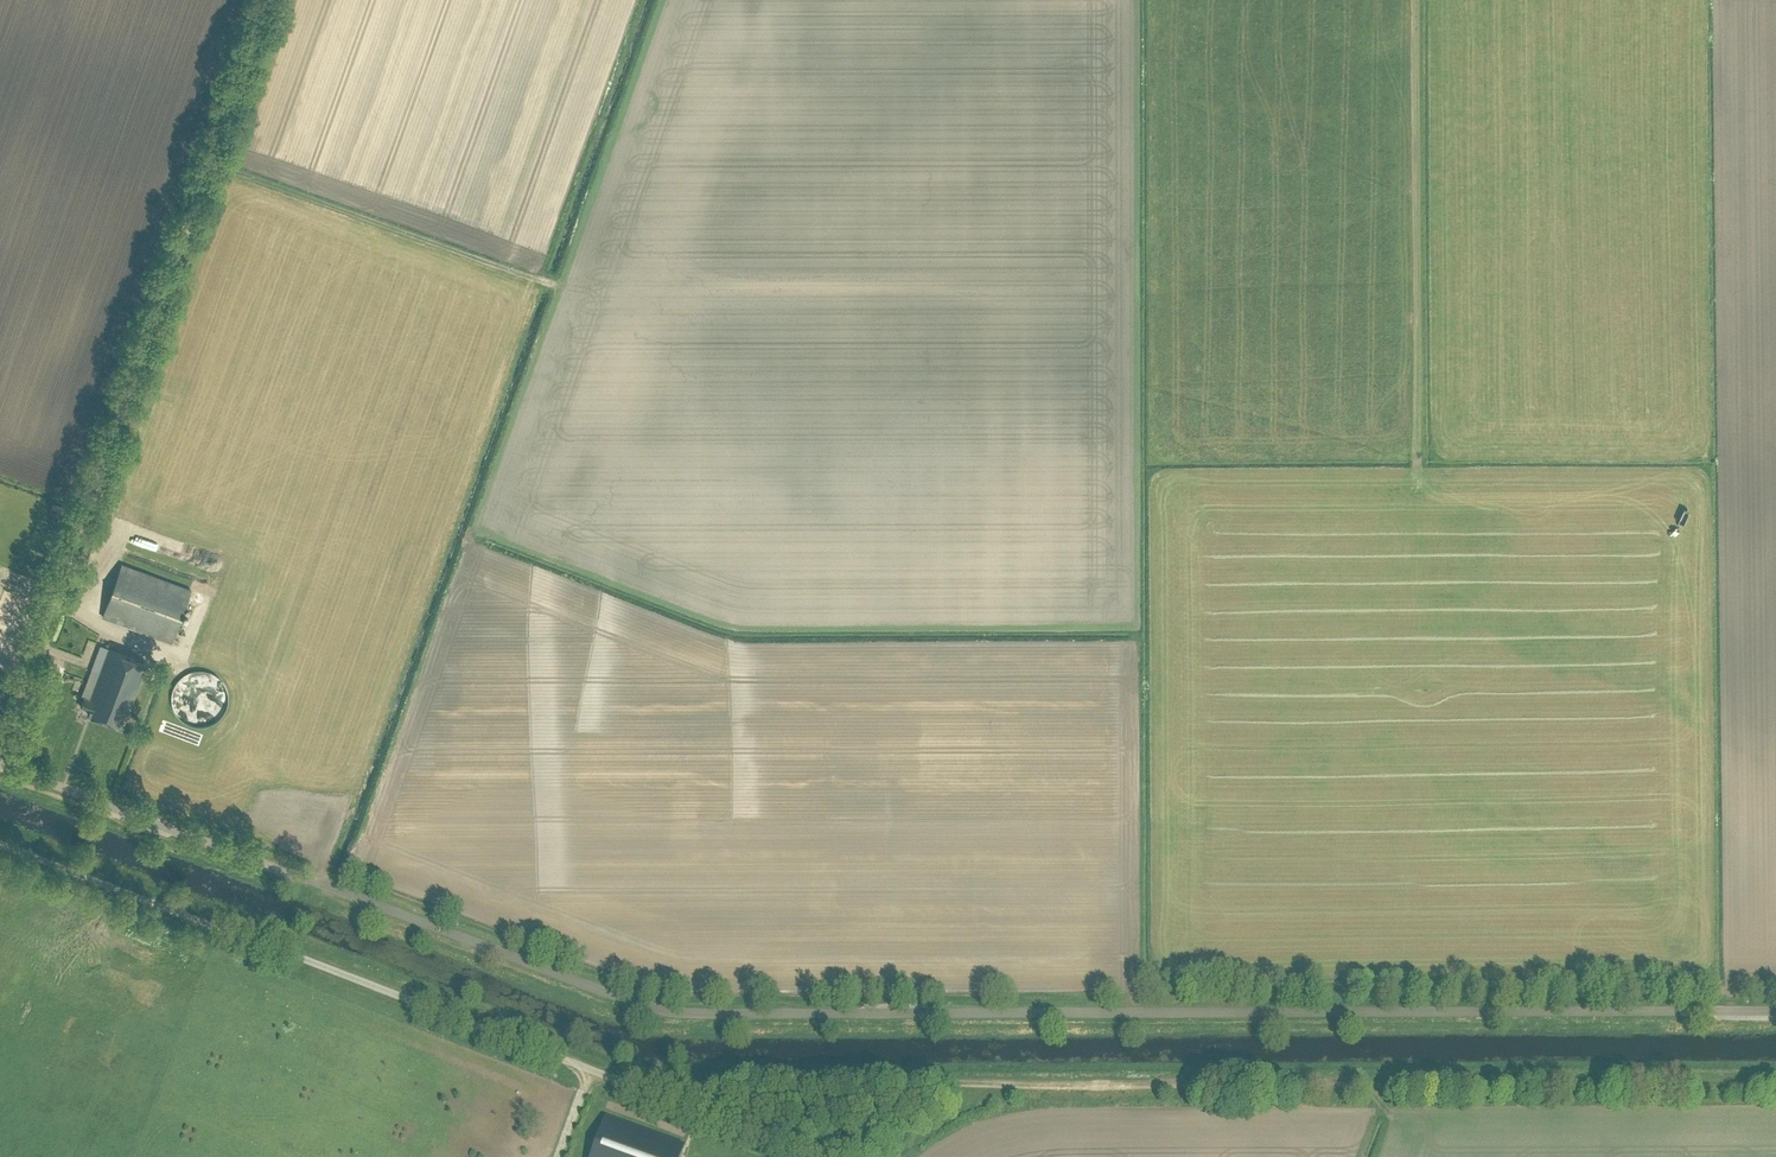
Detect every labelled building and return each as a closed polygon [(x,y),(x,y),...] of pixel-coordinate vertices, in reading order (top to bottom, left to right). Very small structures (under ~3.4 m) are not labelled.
[(53,502),(49,512),(60,516),(64,506),(53,502)] [(172,642),(191,588),(122,562),(102,616),(172,642)] [(123,728),(147,662),(109,649),(91,697),(84,694),(80,706),(87,709),(85,714),(123,728)] [(211,671),(212,666),(199,661),(197,666),(211,671)] [(228,708),(229,700),(228,692),(225,685),(220,679),(213,674),(206,672),(198,671),(190,673),(183,678),(177,684),(174,691),(173,699),(173,707),(177,714),(182,720),(188,725),(196,727),(204,728),(212,726),(219,721),(224,715),(228,708)] [(77,921),(74,931),(99,940),(103,930),(77,921)] [(592,1156),(682,1156),(684,1151),(606,1120),(592,1156)]
